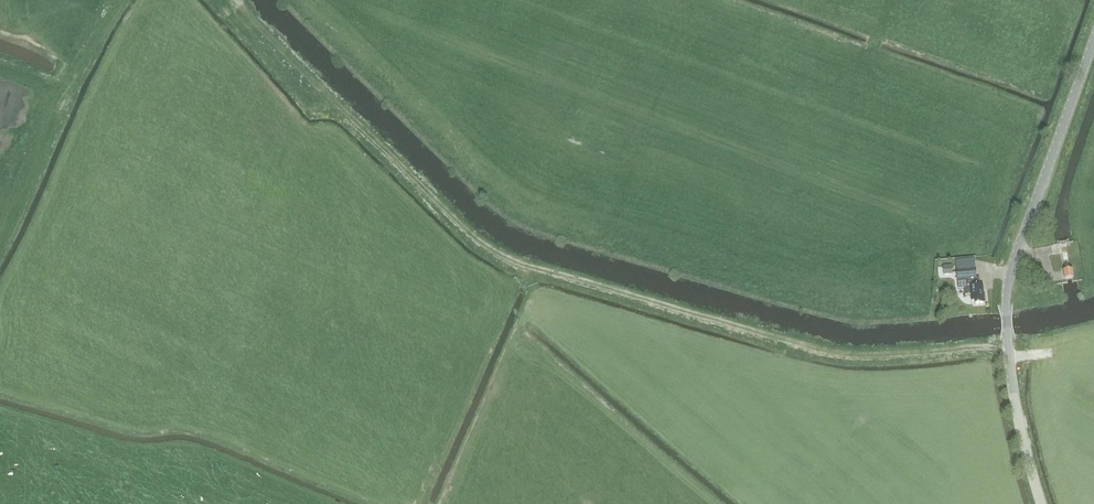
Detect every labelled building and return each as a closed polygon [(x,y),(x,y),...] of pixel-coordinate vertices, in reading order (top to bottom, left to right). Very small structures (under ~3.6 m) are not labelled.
[(953,274),(952,266),(943,266),(944,275),(953,274)] [(964,289),(965,291),(965,295),(971,295),(971,302),(974,301),(975,304),(985,303),(983,286),(980,286),(979,278),(977,278),(976,269),(956,271),(958,289),(964,289)] [(1064,271),(1065,279),(1073,278),(1072,270),(1064,271)]
